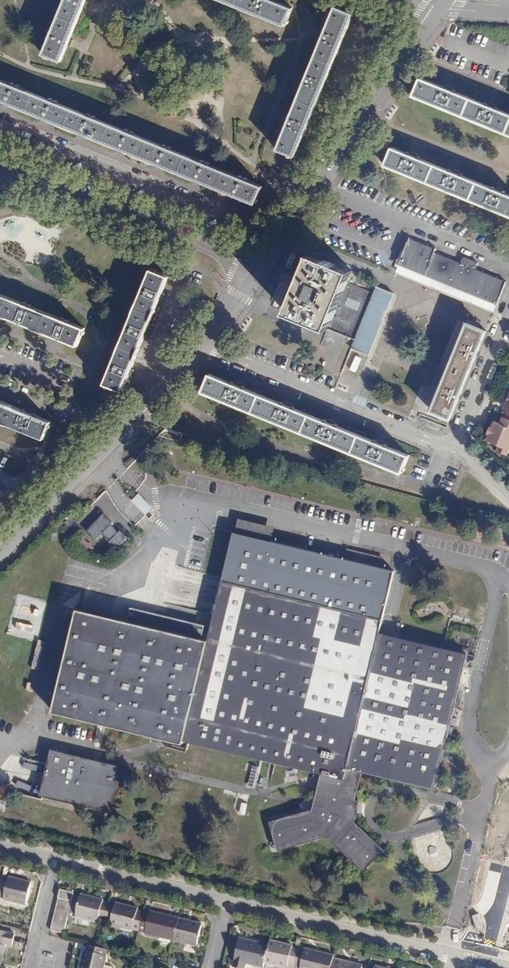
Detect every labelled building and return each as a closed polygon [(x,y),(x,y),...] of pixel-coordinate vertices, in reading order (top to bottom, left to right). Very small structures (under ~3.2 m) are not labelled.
[(43,54),(61,61),(85,0),(65,0),(43,54)] [(272,0),(222,0),(284,25),(291,8),(272,0)] [(352,14),(335,7),(277,149),(294,156),(352,14)] [(420,78),(413,95),(508,134),(508,115),(491,107),(445,88),(420,78)] [(0,79),(0,98),(10,103),(51,119),(83,133),(121,148),(160,164),(198,179),(234,194),(257,204),(264,187),(0,79)] [(392,147),(385,164),(508,216),(508,196),(392,147)] [(409,239),(398,265),(412,271),(440,283),(465,293),(489,303),(500,308),(508,285),(478,271),(480,265),(465,260),(463,265),(451,261),(454,254),(443,250),(442,253),(409,239)] [(329,331),(330,328),(348,283),(352,272),(313,255),(302,281),(297,279),(298,277),(288,273),(286,279),(283,284),(294,289),(294,286),(299,287),(288,313),(329,331)] [(171,277),(152,269),(105,384),(123,391),(131,372),(147,333),(163,295),(171,277)] [(375,295),(348,283),(330,328),(356,339),(375,295)] [(378,288),(375,295),(356,339),(341,374),(359,382),(368,361),(391,306),(395,295),(390,293),(378,288)] [(0,294),(0,315),(76,346),(83,328),(0,294)] [(437,391),(464,322),(458,320),(430,389),(437,391)] [(488,332),(468,325),(432,411),(452,420),(462,395),(481,348),(488,332)] [(235,385),(211,375),(203,392),(404,475),(411,458),(379,445),(328,424),(284,406),(235,385)] [(0,400),(0,421),(45,439),(52,422),(0,400)] [(505,418),(502,425),(496,423),(493,428),(491,428),(488,434),(490,435),(487,441),(501,447),(498,453),(505,456),(508,448),(508,420),(505,418)] [(164,429),(159,435),(181,441),(183,433),(164,429)] [(102,514),(85,530),(93,539),(100,533),(116,550),(127,539),(119,531),(117,533),(109,524),(111,523),(102,514)] [(125,625),(74,613),(49,715),(180,747),(182,743),(321,775),(311,814),(267,825),(274,853),(321,841),(362,874),(380,852),(358,831),(362,826),(360,811),(351,803),(357,773),(431,791),(464,660),(376,638),(391,577),(232,538),(206,646),(199,644),(203,630),(128,613),(125,625)] [(124,769),(49,753),(39,798),(110,815),(124,769)] [(34,887),(12,881),(6,904),(28,910),(34,887)] [(79,896),(65,893),(56,931),(70,934),(79,896)] [(109,905),(87,900),(82,923),(104,928),(105,924),(111,926),(115,910),(108,908),(109,905)] [(121,911),(115,910),(111,926),(117,928),(115,931),(139,937),(144,914),(121,908),(121,911)] [(186,924),(158,917),(153,940),(181,947),(186,924)] [(208,930),(186,924),(181,947),(202,953),(208,930)] [(0,929),(0,953),(3,954),(5,943),(12,945),(15,933),(0,929)] [(274,951),(247,944),(241,967),(270,967),(274,951)] [(304,955),(297,954),(298,952),(275,946),(274,951),(270,967),(301,967),(304,955)] [(95,947),(95,953),(91,953),(88,967),(111,967),(114,958),(111,958),(113,952),(95,947)] [(339,965),(339,962),(311,955),(310,957),(304,955),(301,967),(338,967),(339,965)]
